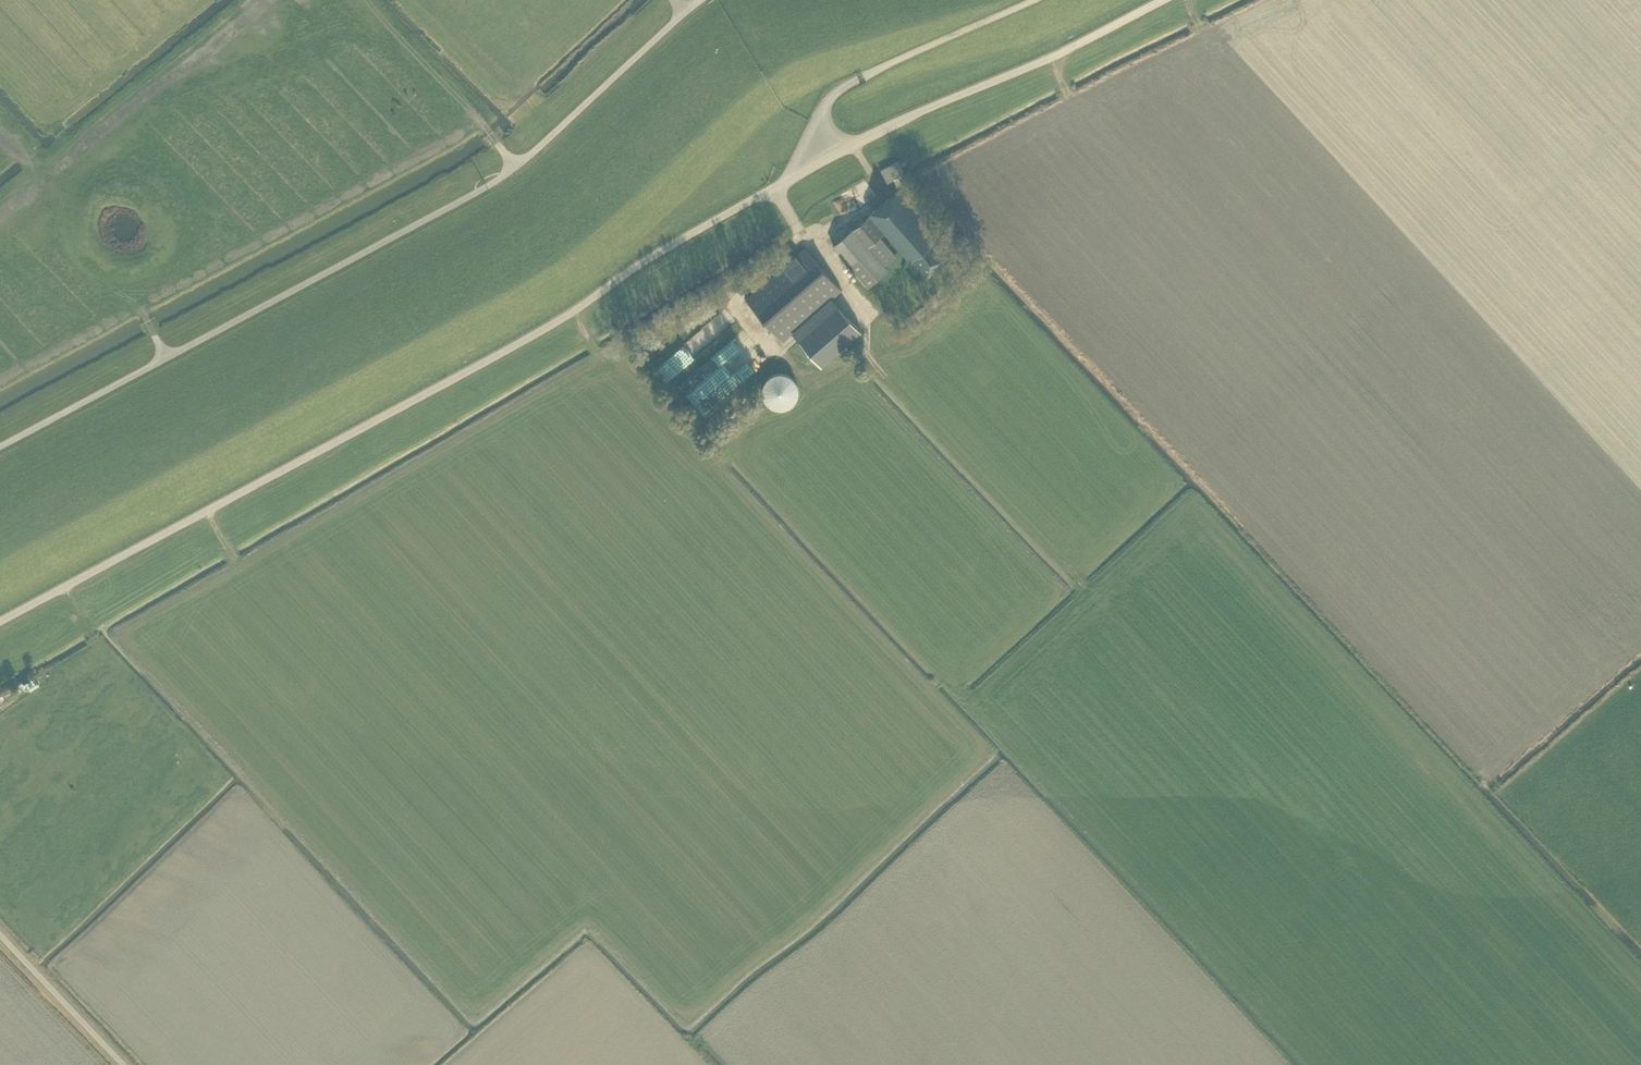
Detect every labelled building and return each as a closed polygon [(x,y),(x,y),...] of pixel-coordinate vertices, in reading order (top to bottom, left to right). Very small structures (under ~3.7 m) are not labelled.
[(906,179),(903,173),(904,173),(898,161),(880,170),(887,182),(893,178),(896,184),(906,179)] [(938,236),(898,190),(858,224),(853,229),(833,246),(867,286),(887,268),(884,265),(896,255),(880,236),(884,232),(907,259),(910,257),(917,265),(920,263),(928,273),(947,257),(936,245),(939,243),(935,238),(938,236)] [(782,341),(841,290),(804,247),(745,299),(782,341)] [(821,366),(861,331),(839,306),(799,341),(821,366)] [(782,373),(780,373),(778,373),(775,373),(774,374),(772,375),(770,376),(769,376),(768,378),(767,379),(766,380),(764,382),(763,384),(763,385),(763,386),(762,388),(762,389),(762,390),(762,391),(762,393),(762,394),(763,396),(763,397),(764,398),(764,399),(765,401),(766,402),(768,404),(770,406),(772,407),(773,408),(776,409),(778,409),(781,409),(783,409),(785,408),(787,408),(788,408),(789,407),(792,405),(793,404),(794,403),(795,402),(796,401),(796,399),(797,397),(798,396),(798,395),(798,393),(799,392),(799,390),(798,389),(798,388),(798,386),(797,385),(797,383),(796,381),(795,380),(794,379),(793,378),(791,376),(789,375),(787,374),(785,373),(782,373)]
